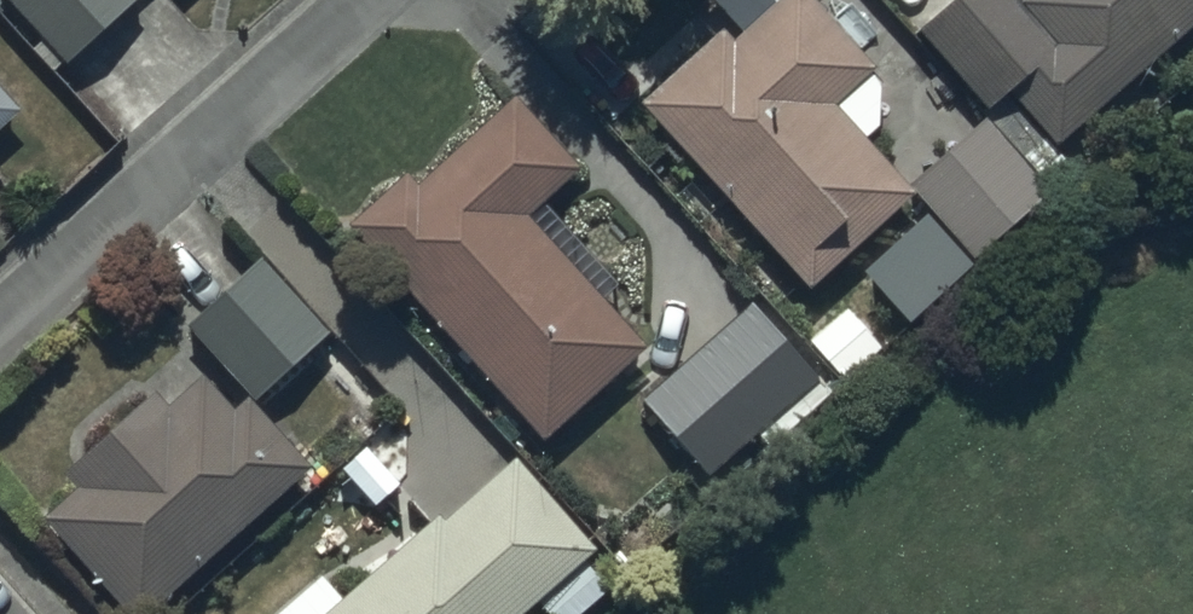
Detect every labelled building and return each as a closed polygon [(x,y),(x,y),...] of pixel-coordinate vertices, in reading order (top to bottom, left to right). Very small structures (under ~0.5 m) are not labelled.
[(68,54),(126,0),(18,0),(68,54)] [(642,93),(808,273),(908,180),(833,98),(875,60),(820,0),(775,0),(739,33),(724,17),(642,93)] [(1056,131),(1192,14),(1192,0),(939,0),(918,18),(987,99),(1011,78),(1056,131)] [(19,98),(0,77),(0,116),(19,98)] [(409,158),(347,214),(542,430),(646,337),(526,205),(577,159),(514,90),(422,173),(409,158)] [(1047,183),(984,110),(911,174),(974,247),(1047,183)] [(328,323),(259,244),(184,309),(253,388),(328,323)] [(747,288),(641,383),(710,461),(754,422),(772,442),(835,385),(747,288)] [(249,388),(234,400),(205,366),(170,396),(156,379),(64,458),(80,476),(45,506),(134,611),(310,460),(249,388)] [(537,593),(555,613),(570,613),(608,582),(583,553),(597,542),(516,448),(444,510),(438,504),(341,587),(322,565),(269,611),(272,613),(512,613),(537,593)]
